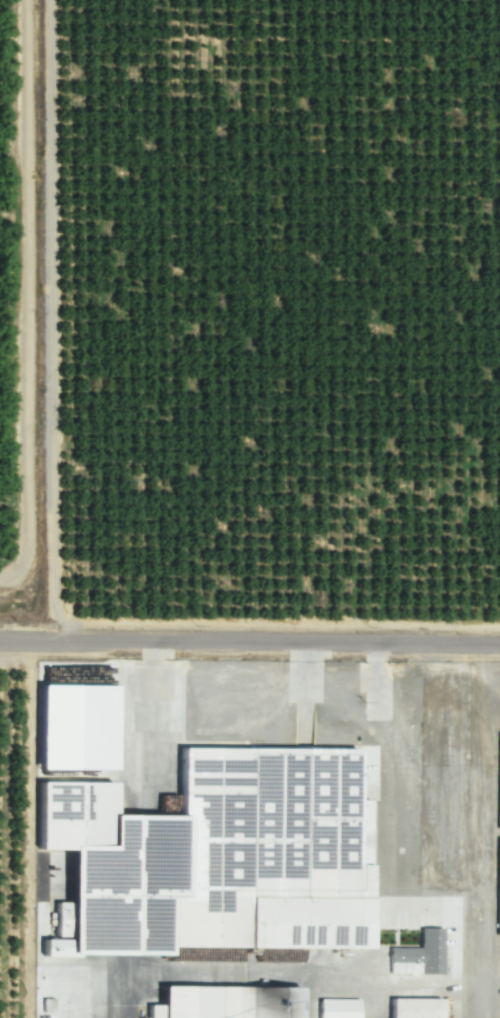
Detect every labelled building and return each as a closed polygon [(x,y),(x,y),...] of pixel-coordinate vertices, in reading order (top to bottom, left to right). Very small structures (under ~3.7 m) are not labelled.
[(105,686),(31,686),(31,771),(105,771),(105,686)] [(361,948),(358,748),(172,751),(172,816),(105,817),(104,783),(30,784),(31,851),(60,851),(61,956),(96,956),(96,937),(88,950),(88,931),(103,931),(77,916),(116,916),(116,911),(134,911),(138,905),(144,908),(144,901),(146,901),(145,886),(156,868),(156,884),(178,884),(165,906),(166,951),(361,948)] [(439,930),(416,929),(415,949),(385,948),(384,974),(438,976),(439,930)] [(153,987),(153,1006),(142,1006),(142,1017),(294,1017),(294,989),(153,987)] [(315,1000),(315,1017),(355,1017),(355,1000),(315,1000)] [(383,1000),(383,1017),(435,1017),(435,1000),(383,1000)]
